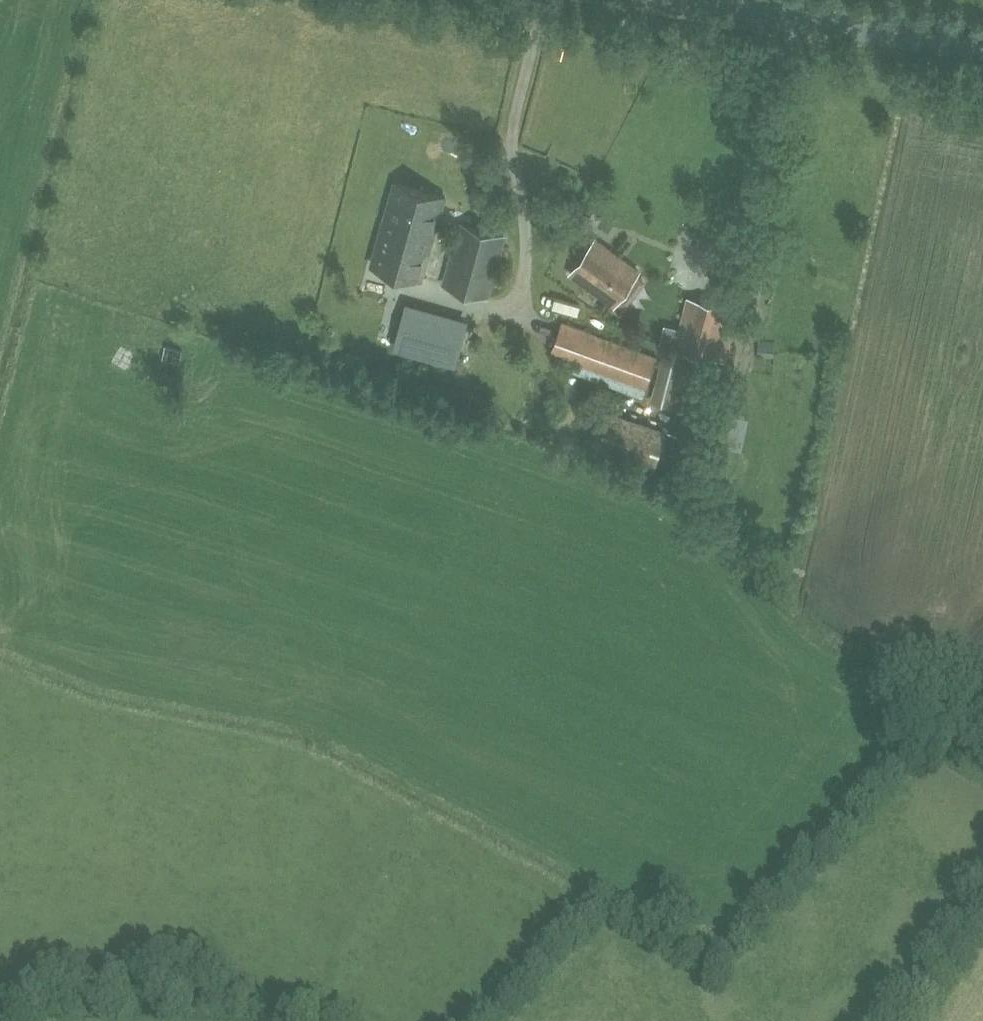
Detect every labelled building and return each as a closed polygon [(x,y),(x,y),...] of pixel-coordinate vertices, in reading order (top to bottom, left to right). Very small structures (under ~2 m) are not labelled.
[(370,264),(422,279),(446,194),(393,179),(370,264)] [(594,217),(580,210),(573,223),(587,230),(594,217)] [(459,222),(441,284),(490,298),(507,235),(459,222)] [(646,281),(636,274),(639,270),(596,239),(570,274),(614,305),(616,302),(626,309),(646,281)] [(676,347),(716,357),(729,308),(688,298),(676,347)] [(405,302),(392,349),(456,366),(468,319),(405,302)] [(645,392),(655,362),(658,354),(635,347),(562,321),(550,354),(618,378),(616,383),(645,392)] [(675,401),(703,408),(714,362),(665,347),(651,400),(673,406),(675,401)] [(765,358),(782,358),(782,347),(765,347),(765,358)] [(610,409),(598,453),(654,471),(667,429),(610,409)] [(710,420),(703,419),(683,415),(676,462),(704,466),(710,420)]
